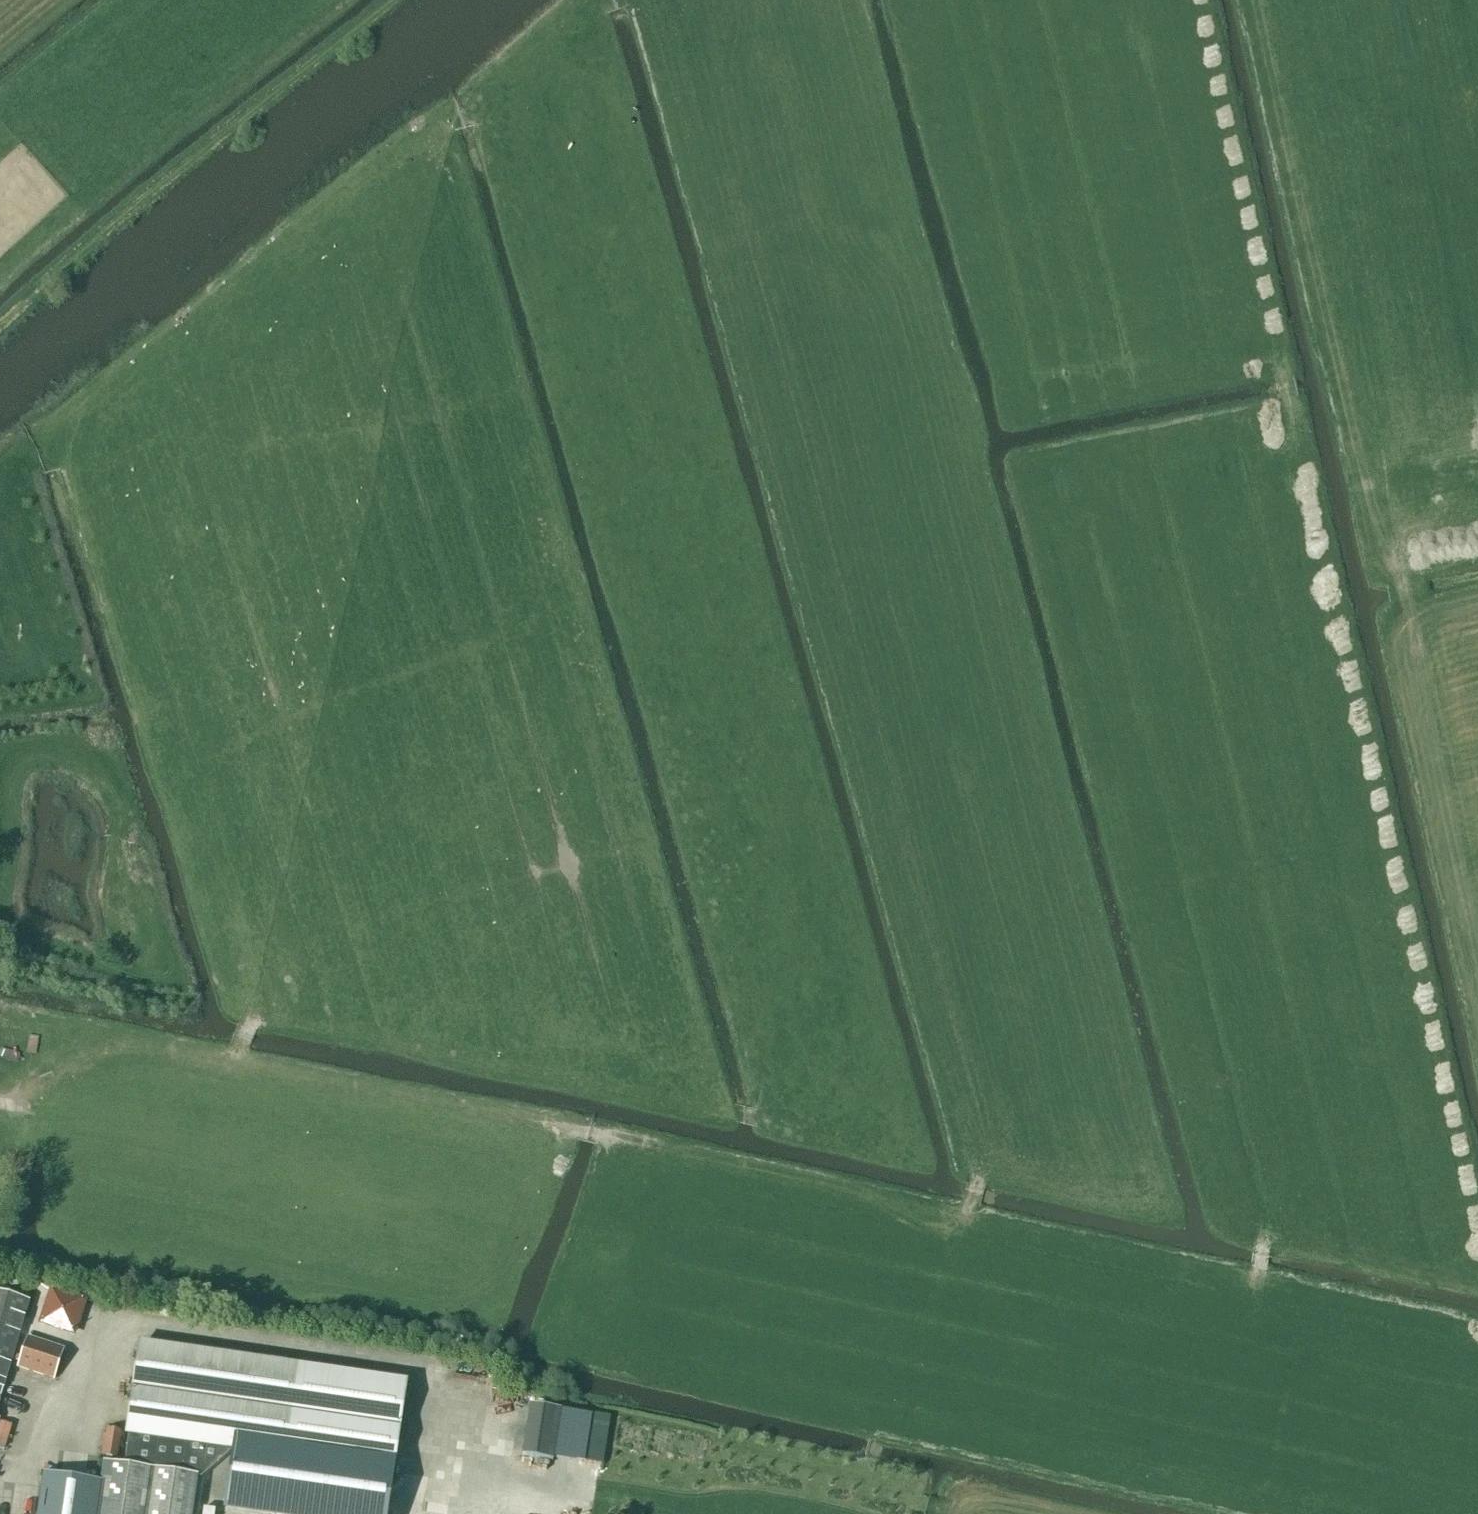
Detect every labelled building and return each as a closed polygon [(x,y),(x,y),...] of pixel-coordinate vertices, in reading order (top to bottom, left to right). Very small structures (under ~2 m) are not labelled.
[(3,1390),(29,1302),(0,1294),(0,1400),(3,1390)] [(17,1368),(53,1380),(62,1355),(25,1342),(20,1358),(16,1357),(15,1361),(19,1362),(17,1368)] [(196,1480),(225,1485),(222,1510),(249,1513),(387,1513),(407,1384),(139,1342),(125,1437),(128,1437),(124,1465),(103,1462),(45,1454),(36,1513),(191,1513),(196,1480)] [(530,1402),(526,1453),(559,1456),(563,1405),(530,1402)] [(583,1457),(606,1459),(611,1410),(588,1408),(583,1457)] [(216,1504),(204,1503),(203,1513),(215,1513),(216,1504)]
